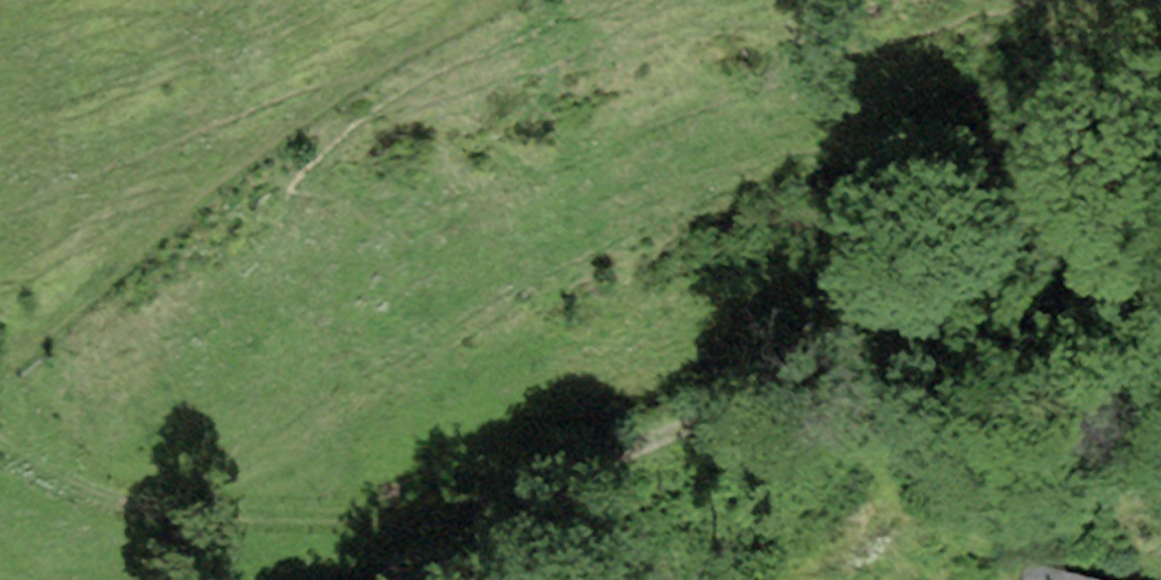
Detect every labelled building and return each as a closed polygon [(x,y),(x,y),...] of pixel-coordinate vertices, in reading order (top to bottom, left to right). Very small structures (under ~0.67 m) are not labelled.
[(1030,579),(1082,579),(1032,570),(1030,579)]
